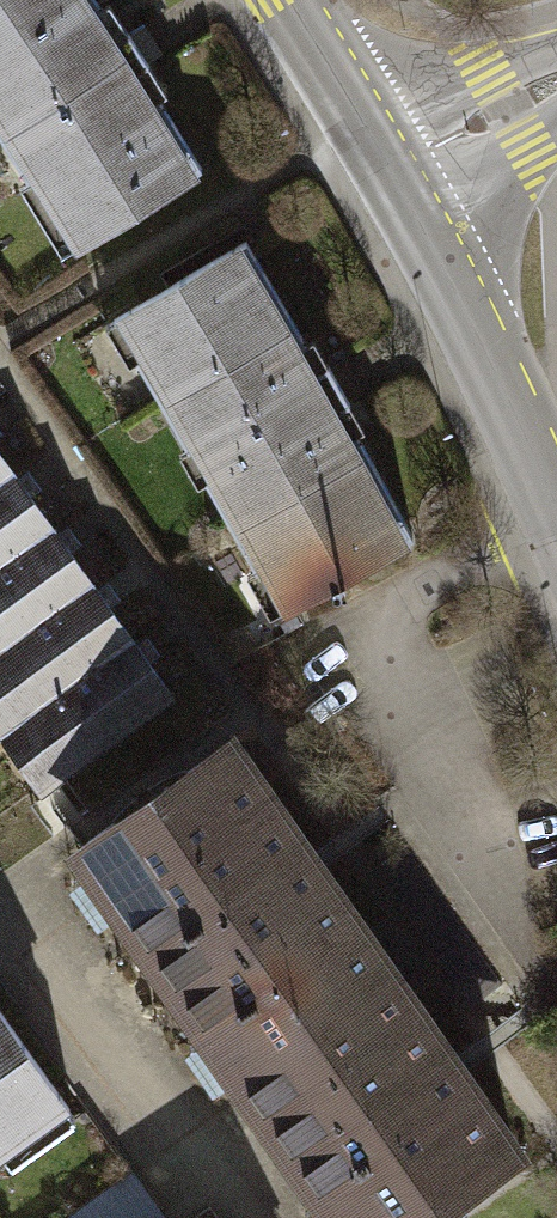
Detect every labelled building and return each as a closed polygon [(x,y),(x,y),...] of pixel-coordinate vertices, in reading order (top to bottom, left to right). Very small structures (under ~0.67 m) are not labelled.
[(191,162),(94,0),(0,0),(0,136),(69,249),(191,162)] [(243,241),(113,311),(274,609),(404,539),(243,241)] [(0,458),(0,729),(48,795),(177,702),(0,458)] [(233,731),(66,852),(333,1217),(445,1217),(538,1150),(233,731)] [(0,1004),(0,1158),(72,1108),(0,1004)] [(76,1217),(151,1217),(126,1183),(76,1217)]
